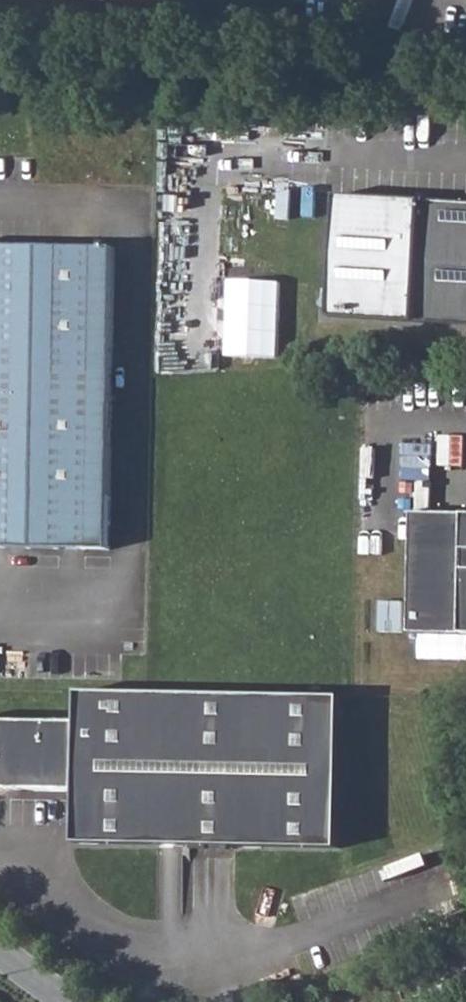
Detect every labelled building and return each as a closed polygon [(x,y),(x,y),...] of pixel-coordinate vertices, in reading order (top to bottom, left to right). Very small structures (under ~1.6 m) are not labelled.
[(412,315),(418,193),(340,188),(335,310),(412,315)] [(418,193),(412,315),(465,318),(465,196),(418,193)] [(0,237),(0,537),(109,539),(114,239),(0,237)] [(409,504),(407,624),(465,625),(465,505),(409,504)] [(382,600),(381,629),(404,629),(405,601),(382,600)] [(76,683),(75,714),(0,713),(0,782),(74,783),(73,836),(336,841),(338,688),(76,683)]
